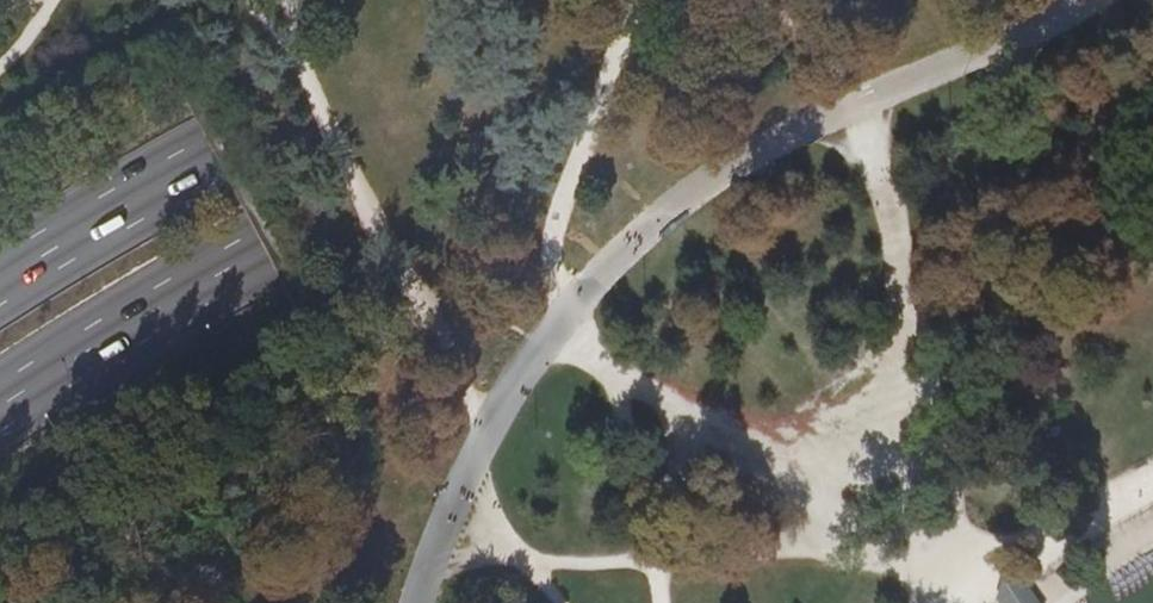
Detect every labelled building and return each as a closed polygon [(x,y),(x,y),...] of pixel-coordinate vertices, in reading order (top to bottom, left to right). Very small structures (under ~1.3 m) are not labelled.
[(1006,602),(1043,602),(1026,580),(1002,597),(1006,602)]
